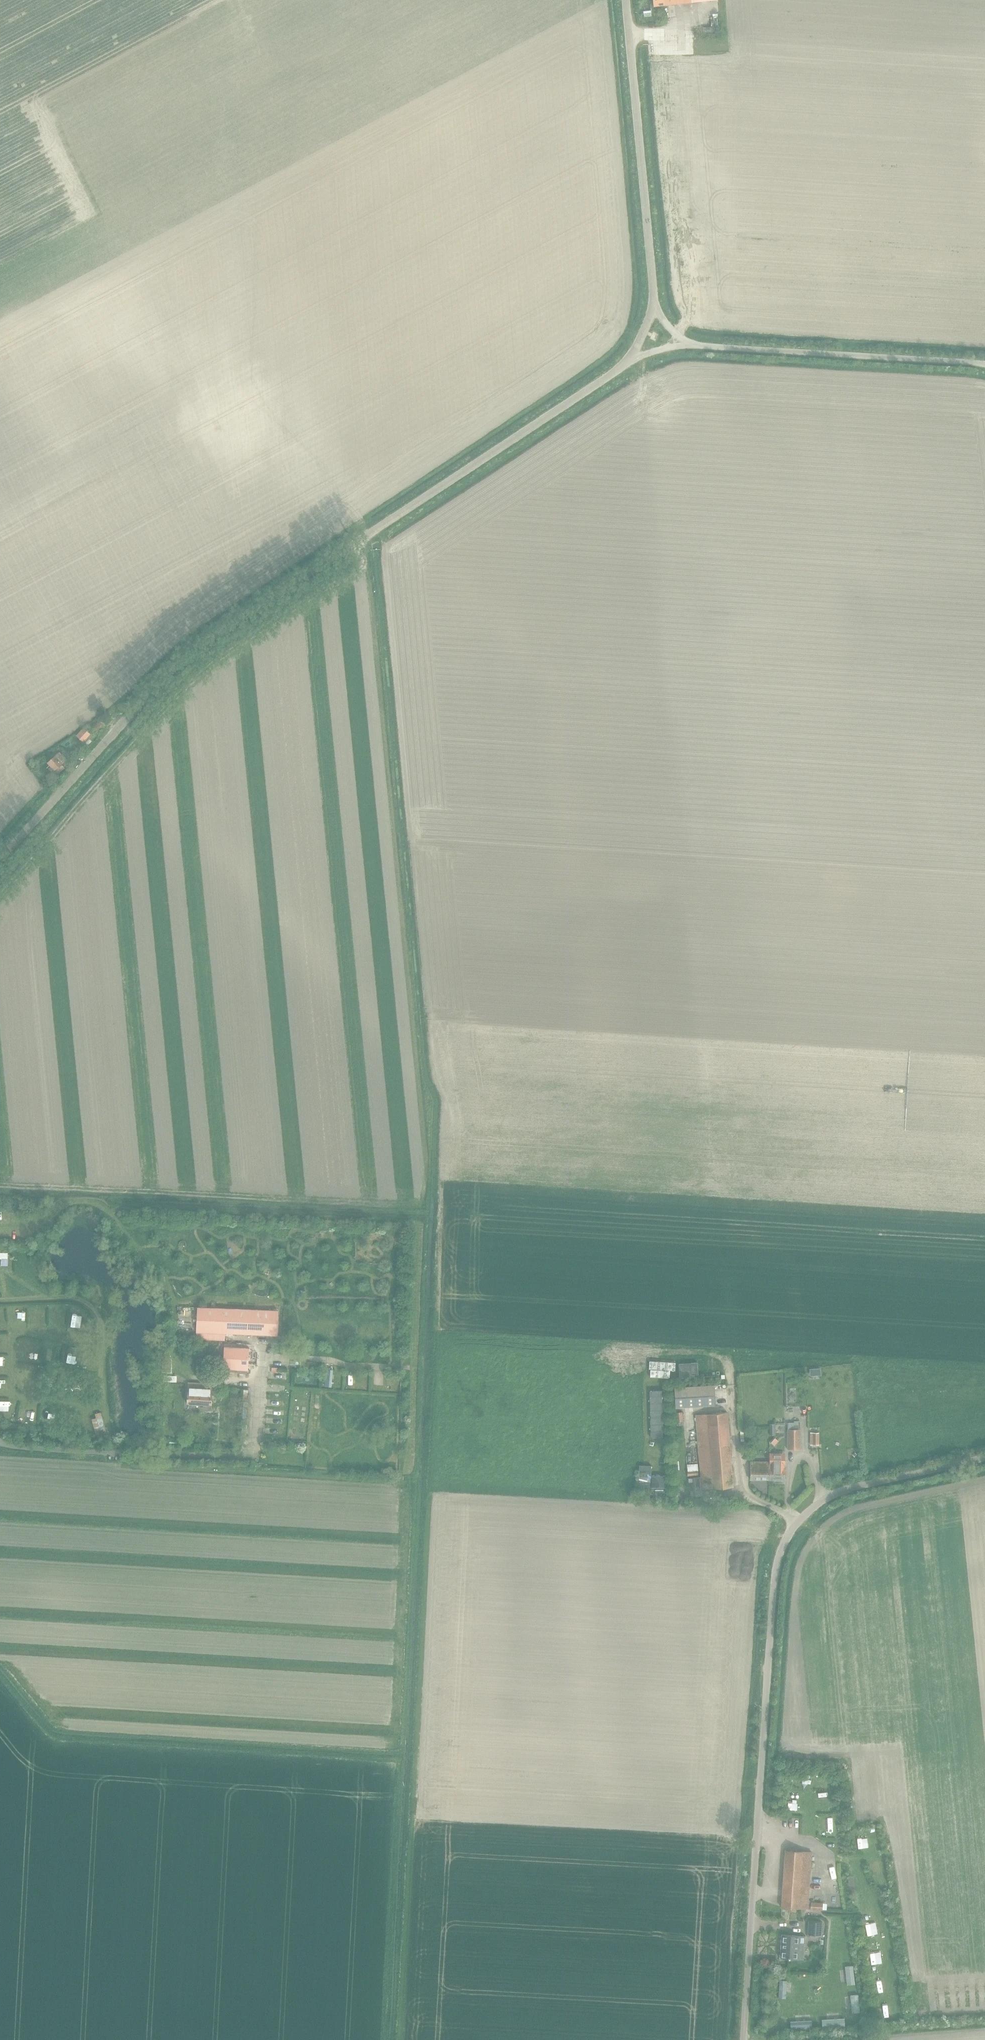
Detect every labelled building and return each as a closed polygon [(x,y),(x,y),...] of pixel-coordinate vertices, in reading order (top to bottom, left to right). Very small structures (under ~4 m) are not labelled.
[(61,754),(57,757),(56,757),(55,757),(54,757),(53,757),(52,757),(51,758),(50,759),(49,760),(49,761),(49,762),(49,763),(49,764),(49,765),(54,770),(66,759),(61,754)] [(277,1310),(197,1307),(196,1331),(277,1335),(277,1310)] [(196,1340),(196,1331),(178,1331),(178,1339),(196,1340)] [(203,1353),(203,1345),(191,1344),(191,1352),(203,1353)] [(248,1370),(249,1348),(224,1346),(223,1368),(248,1370)] [(211,1404),(212,1383),(188,1382),(187,1403),(211,1404)] [(714,1384),(674,1387),(675,1407),(715,1404),(714,1384)] [(728,1411),(696,1414),(699,1450),(701,1478),(695,1478),(696,1488),(733,1485),(731,1449),(728,1411)] [(788,1429),(788,1449),(801,1449),(801,1429),(800,1429),(800,1422),(788,1423),(788,1429)] [(819,1432),(810,1432),(810,1444),(819,1444),(819,1432)] [(768,1453),(768,1455),(769,1455),(769,1479),(785,1479),(785,1453),(768,1453)] [(769,1455),(768,1455),(768,1461),(751,1461),(750,1479),(769,1479),(769,1455)] [(808,1901),(811,1852),(785,1850),(781,1907),(822,1909),(823,1902),(808,1901)] [(821,1935),(822,1922),(808,1921),(807,1934),(821,1935)] [(803,1959),(804,1936),(781,1934),(779,1957),(803,1959)]
